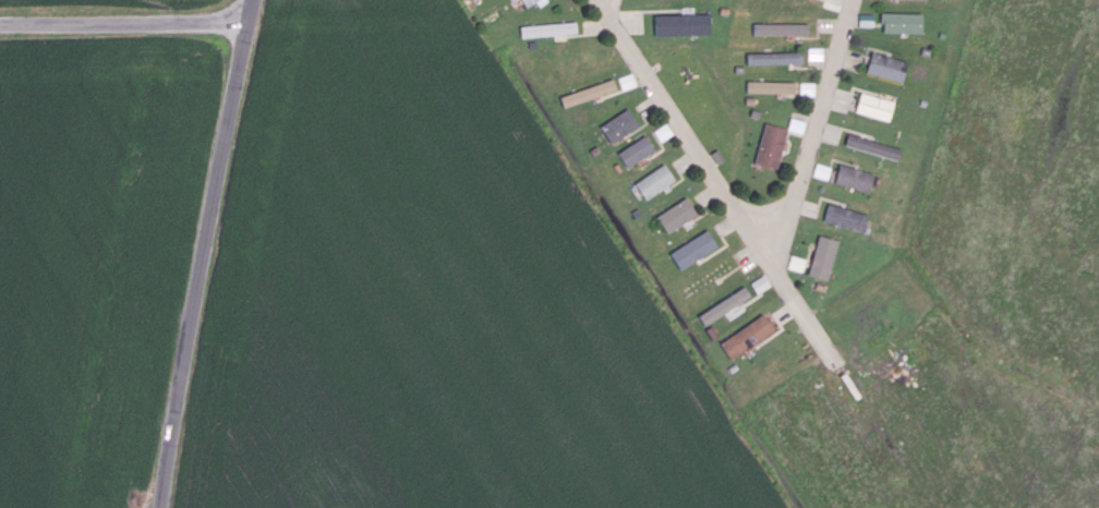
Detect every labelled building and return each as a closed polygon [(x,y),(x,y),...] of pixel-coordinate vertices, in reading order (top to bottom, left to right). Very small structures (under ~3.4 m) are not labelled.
[(881,32),(921,32),(921,13),(881,12),(881,32)] [(873,13),(858,13),(858,26),(873,26),(873,13)] [(655,35),(709,34),(709,14),(655,15),(655,35)] [(520,25),(521,36),(576,34),(576,22),(520,25)] [(807,35),(808,24),(752,23),(752,34),(807,35)] [(822,60),(822,47),(807,47),(807,61),(822,60)] [(802,63),(802,52),(746,53),(746,64),(802,63)] [(901,82),(907,62),(871,52),(865,72),(901,82)] [(618,78),(622,90),(636,85),(632,73),(618,78)] [(616,90),(613,79),(559,96),(563,106),(616,90)] [(794,82),(746,81),(746,92),(794,93),(794,82)] [(799,95),(814,96),(814,83),(799,82),(799,95)] [(855,113),(889,120),(893,99),(859,93),(855,113)] [(611,143),(639,125),(627,108),(600,125),(611,143)] [(805,121),(790,117),(787,130),(802,133),(805,121)] [(672,133),(666,123),(654,131),(661,141),(672,133)] [(789,129),(764,123),(754,163),(777,168),(781,149),(783,149),(789,129)] [(844,145),(897,160),(901,149),(847,133),(844,145)] [(654,150),(645,135),(617,152),(627,167),(654,150)] [(827,180),(830,167),(816,163),(812,176),(827,180)] [(868,193),(873,174),(839,163),(833,182),(868,193)] [(634,182),(644,199),(675,182),(665,164),(634,182)] [(697,215),(686,197),(656,216),(667,233),(697,215)] [(862,232),(867,215),(827,203),(822,221),(862,232)] [(680,270),(717,246),(707,229),(669,253),(680,270)] [(827,280),(838,240),(818,235),(807,275),(827,280)] [(787,268),(802,271),(805,259),(790,255),(787,268)] [(750,282),(757,294),(770,287),(764,275),(750,282)] [(751,298),(746,288),(697,313),(702,323),(751,298)] [(731,360),(774,330),(763,313),(720,343),(731,360)]
